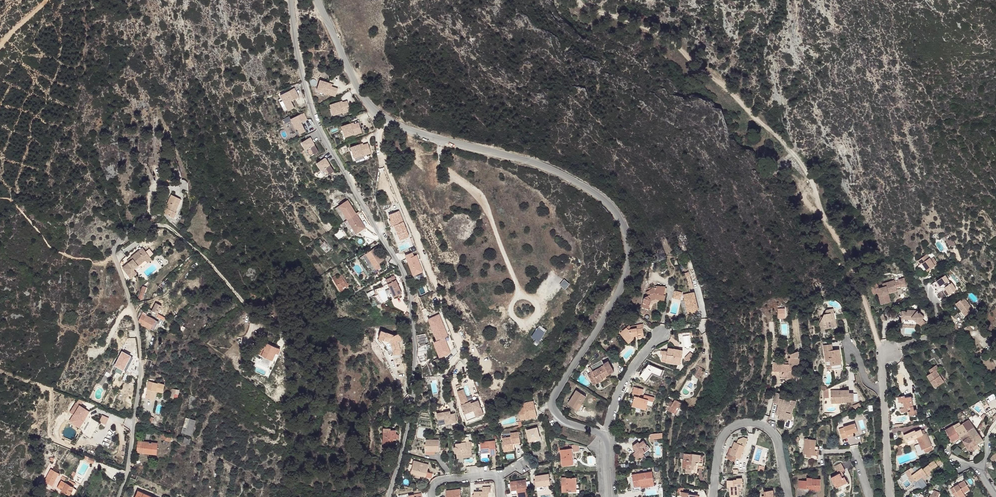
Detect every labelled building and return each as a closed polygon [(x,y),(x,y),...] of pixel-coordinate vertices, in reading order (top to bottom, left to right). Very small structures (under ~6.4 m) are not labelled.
[(320,80),(317,90),(335,96),(338,88),(332,86),(328,85),(329,83),(320,80)] [(299,97),(294,88),(289,91),(293,100),(299,97)] [(291,101),(286,92),(280,95),(288,111),(294,107),(291,101)] [(330,105),(333,115),(342,112),(342,113),(350,111),(347,101),(342,102),(343,103),(340,104),(339,102),(330,105)] [(306,131),(302,123),(301,122),(303,121),(304,122),(308,120),(304,113),(291,120),(296,130),(297,129),(300,134),(306,131)] [(341,126),(345,137),(354,134),(354,135),(362,132),(358,122),(354,124),(354,125),(351,126),(350,123),(341,126)] [(309,156),(318,151),(310,137),(302,142),(309,156)] [(351,147),(354,157),(363,155),(363,156),(371,153),(368,143),(363,145),(363,146),(360,147),(360,144),(351,147)] [(334,171),(325,158),(317,163),(326,177),(334,171)] [(175,212),(181,199),(171,195),(163,213),(174,218),(176,212),(175,212)] [(335,208),(344,221),(356,214),(347,200),(335,208)] [(411,237),(401,211),(391,216),(393,221),(391,222),(394,227),(395,227),(396,226),(400,235),(402,241),(411,237)] [(356,214),(344,221),(353,235),(365,227),(356,214)] [(340,230),(335,234),(340,239),(345,235),(340,230)] [(370,251),(378,263),(384,259),(376,247),(370,251)] [(147,262),(151,258),(143,248),(131,258),(133,260),(129,263),(123,268),(131,278),(136,273),(138,272),(135,268),(145,260),(147,262)] [(370,251),(358,259),(365,270),(368,268),(372,275),(375,274),(373,272),(381,267),(378,263),(370,251)] [(424,272),(417,256),(415,257),(413,253),(406,256),(414,276),(419,274),(424,272)] [(927,254),(918,260),(920,264),(918,265),(924,275),(929,272),(928,270),(937,264),(933,257),(931,259),(927,254)] [(145,260),(135,268),(138,272),(148,263),(147,262),(145,260)] [(685,273),(690,289),(693,288),(688,272),(685,273)] [(879,296),(881,304),(888,303),(887,299),(890,298),(888,293),(887,290),(896,288),(900,287),(901,287),(906,286),(904,278),(899,280),(897,274),(894,276),(896,281),(894,281),(894,280),(882,284),(883,287),(879,288),(879,287),(875,282),(870,286),(872,290),(873,294),(878,293),(880,292),(881,295),(879,296)] [(932,284),(936,290),(940,287),(939,286),(943,284),(945,287),(949,294),(956,290),(951,283),(950,283),(947,279),(949,278),(946,274),(938,280),(936,282),(932,284)] [(336,276),(332,278),(341,292),(344,289),(344,288),(346,287),(348,285),(342,275),(337,278),(336,276)] [(394,276),(386,279),(393,297),(398,295),(401,294),(402,293),(394,276)] [(644,298),(642,307),(648,309),(650,305),(651,301),(656,299),(661,300),(664,301),(666,295),(665,295),(664,295),(665,288),(666,286),(654,286),(653,287),(652,288),(652,287),(648,289),(649,290),(651,294),(648,296),(644,298)] [(675,291),(673,298),(680,300),(682,293),(675,291)] [(683,295),(688,313),(699,310),(694,292),(683,295)] [(961,311),(965,316),(973,310),(963,297),(955,304),(961,311)] [(157,314),(161,306),(156,303),(152,311),(157,314)] [(819,325),(820,330),(826,329),(835,327),(832,312),(834,312),(833,308),(827,310),(823,318),(821,322),(819,325)] [(141,324),(153,330),(158,321),(146,316),(148,311),(144,309),(138,321),(142,322),(141,324)] [(785,318),(785,309),(777,309),(778,319),(785,318)] [(914,320),(918,323),(922,319),(924,317),(917,311),(908,310),(907,311),(902,311),(901,319),(914,320)] [(958,313),(962,319),(966,317),(965,316),(961,311),(958,313)] [(428,317),(427,317),(436,339),(437,338),(441,337),(444,335),(436,314),(428,317)] [(436,339),(427,317),(425,318),(434,339),(436,339)] [(921,326),(922,328),(926,323),(922,319),(918,323),(921,326)] [(539,341),(547,329),(539,324),(531,336),(539,341)] [(621,332),(629,340),(631,338),(631,336),(638,335),(638,336),(638,338),(644,337),(643,328),(637,329),(637,328),(632,329),(630,326),(629,325),(621,332)] [(393,354),(399,354),(400,354),(400,349),(398,341),(402,340),(399,333),(394,335),(381,330),(378,338),(384,340),(385,340),(390,341),(391,345),(393,349),(393,354)] [(629,340),(621,332),(620,333),(629,343),(633,339),(634,338),(633,337),(638,336),(638,335),(631,336),(631,338),(629,340)] [(434,339),(433,340),(439,355),(447,352),(441,337),(437,338),(436,339),(434,339)] [(256,350),(266,354),(266,353),(269,354),(268,356),(273,358),(276,350),(278,351),(280,346),(266,339),(264,344),(260,342),(256,350)] [(439,355),(433,340),(430,341),(437,356),(439,355)] [(830,361),(830,365),(831,365),(832,369),(837,368),(836,366),(842,365),(839,349),(833,350),(832,344),(823,345),(826,362),(830,361)] [(664,351),(662,361),(671,363),(672,360),(681,362),(683,351),(668,348),(668,352),(664,351)] [(130,355),(123,351),(117,360),(120,361),(115,370),(121,373),(128,361),(127,361),(130,355)] [(689,361),(693,354),(688,351),(685,359),(689,361)] [(799,367),(799,358),(800,358),(800,352),(798,352),(798,351),(790,354),(790,358),(789,358),(788,362),(788,364),(784,364),(784,362),(773,362),(773,372),(781,372),(781,369),(784,369),(784,372),(783,374),(782,374),(782,376),(788,376),(787,379),(794,379),(794,371),(792,371),(793,367),(798,367),(799,367)] [(139,370),(139,358),(136,357),(129,370),(132,372),(139,375),(139,370)] [(594,377),(597,383),(603,380),(602,378),(600,374),(603,372),(606,377),(614,372),(608,361),(603,364),(601,360),(590,367),(593,371),(591,372),(590,373),(593,378),(594,377)] [(697,365),(693,372),(696,373),(695,376),(698,378),(702,372),(701,371),(703,369),(697,365)] [(927,375),(935,388),(944,382),(936,370),(931,373),(927,375)] [(597,383),(594,377),(593,378),(590,373),(588,374),(594,385),(597,383)] [(105,375),(99,384),(102,386),(108,377),(105,375)] [(141,397),(154,400),(156,391),(163,392),(165,385),(154,382),(154,381),(149,380),(147,388),(144,387),(141,397)] [(462,403),(465,402),(468,401),(462,386),(461,386),(457,388),(462,403)] [(634,387),(632,393),(640,395),(640,394),(642,395),(644,389),(634,387)] [(171,388),(169,397),(173,398),(174,393),(178,394),(179,390),(171,388)] [(568,404),(575,408),(579,402),(581,404),(586,396),(577,390),(568,404)] [(831,391),(831,403),(842,403),(842,402),(854,401),(853,392),(849,393),(849,390),(831,391)] [(634,396),(632,407),(646,410),(647,405),(652,407),(654,397),(644,395),(643,398),(634,396)] [(899,402),(903,402),(905,401),(907,411),(907,412),(908,411),(909,416),(917,414),(916,409),(914,410),(911,396),(905,398),(904,396),(898,397),(899,402)] [(666,408),(676,414),(682,403),(678,401),(679,398),(678,397),(677,398),(676,397),(673,403),(670,401),(666,408)] [(80,419),(86,410),(80,406),(83,402),(85,403),(86,402),(79,399),(70,412),(74,415),(70,421),(79,427),(83,421),(80,419)] [(461,405),(467,420),(484,414),(478,400),(473,402),(471,403),(471,401),(466,403),(463,404),(461,405)] [(518,409),(520,417),(525,415),(526,419),(531,417),(530,413),(536,411),(534,401),(523,404),(524,408),(518,409)] [(83,421),(89,411),(86,410),(80,419),(83,421)] [(437,413),(438,419),(445,418),(446,424),(456,422),(455,413),(450,414),(450,411),(437,413)] [(142,422),(148,425),(149,422),(151,423),(152,418),(144,416),(142,422)] [(191,435),(196,420),(186,418),(182,433),(191,435)] [(438,419),(439,427),(446,426),(446,424),(445,418),(438,419)] [(945,430),(952,442),(957,439),(961,436),(962,438),(971,452),(977,448),(979,451),(982,449),(978,443),(983,440),(969,420),(959,426),(957,423),(945,430)] [(839,429),(842,439),(847,437),(846,435),(853,432),(858,431),(855,423),(843,427),(844,428),(839,429)] [(526,430),(529,441),(540,438),(537,427),(526,430)] [(383,428),(383,444),(388,444),(388,443),(393,443),(393,439),(397,439),(397,434),(395,434),(395,430),(390,430),(390,428),(383,428)] [(904,435),(907,442),(917,437),(922,450),(924,449),(932,446),(926,433),(925,433),(924,430),(921,431),(921,429),(915,431),(915,430),(904,435)] [(502,438),(504,451),(513,450),(512,443),(521,442),(519,432),(510,433),(511,437),(502,438)] [(170,441),(172,436),(162,433),(160,438),(170,441)] [(735,442),(730,455),(736,457),(740,459),(745,446),(748,439),(744,437),(738,440),(737,443),(735,442)] [(805,438),(803,454),(806,454),(812,455),(811,457),(811,459),(817,459),(817,458),(818,449),(818,446),(815,446),(816,439),(805,438)] [(426,447),(426,451),(435,451),(439,451),(439,440),(426,440),(426,444),(426,447)] [(633,454),(637,460),(640,457),(639,454),(642,452),(643,454),(649,449),(650,449),(644,440),(639,443),(638,442),(632,446),(636,451),(633,454)] [(137,452),(156,454),(157,443),(138,441),(137,452)] [(456,451),(457,458),(473,457),(471,441),(461,442),(462,443),(455,443),(456,446),(455,446),(454,447),(454,448),(453,449),(454,450),(454,451),(455,451),(456,451)] [(480,443),(481,453),(490,452),(490,455),(497,455),(495,441),(480,443)] [(561,451),(562,466),(572,464),(571,458),(573,457),(572,448),(568,449),(568,445),(558,447),(558,451),(561,451)] [(730,448),(726,458),(734,461),(736,457),(730,455),(732,448),(730,448)] [(640,457),(641,458),(650,451),(649,449),(643,454),(642,452),(639,454),(640,457)] [(683,459),(682,468),(686,469),(692,469),(694,470),(694,465),(698,466),(702,466),(704,455),(684,453),(683,459)] [(95,459),(89,457),(88,457),(84,455),(83,458),(85,459),(85,458),(88,459),(87,462),(93,464),(95,459)] [(924,468),(928,473),(942,462),(938,457),(924,468)] [(414,460),(410,473),(420,475),(426,477),(429,464),(414,460)] [(831,478),(836,488),(844,484),(843,483),(847,481),(844,477),(842,478),(841,475),(843,474),(842,472),(845,470),(843,466),(836,469),(838,473),(831,478)] [(916,480),(916,481),(926,474),(928,473),(923,466),(909,477),(912,482),(916,480)] [(52,486),(59,473),(51,469),(45,481),(52,486)] [(641,483),(641,485),(650,484),(650,485),(651,486),(653,486),(654,485),(654,484),(652,471),(636,474),(637,479),(635,480),(635,484),(641,483)] [(536,483),(536,487),(542,486),(551,484),(549,474),(535,476),(535,480),(536,483)] [(633,474),(635,489),(651,486),(650,485),(650,484),(641,485),(641,483),(635,484),(635,480),(637,479),(636,474),(633,474)] [(918,484),(928,477),(926,474),(916,481),(918,484)] [(562,478),(562,492),(568,492),(568,493),(574,493),(574,482),(576,482),(576,478),(562,478)] [(730,491),(730,495),(739,495),(738,487),(743,487),(742,478),(736,478),(736,480),(727,480),(728,487),(730,487),(730,491)] [(798,480),(798,489),(804,489),(804,493),(821,492),(821,479),(812,479),(812,478),(807,478),(807,480),(798,480)] [(511,488),(517,488),(517,490),(518,496),(528,496),(526,480),(510,482),(511,488)] [(60,493),(65,496),(67,493),(69,494),(70,494),(73,496),(77,490),(73,488),(73,487),(67,484),(61,481),(57,487),(62,490),(60,493)] [(836,488),(837,490),(848,484),(847,481),(843,483),(844,484),(836,488)] [(955,496),(956,496),(959,495),(959,496),(963,493),(969,489),(964,481),(954,487),(951,489),(955,496)] [(474,496),(488,496),(488,492),(491,492),(491,487),(482,487),(483,491),(474,492),(474,496)] [(447,496),(461,496),(460,489),(446,491),(447,496)]
